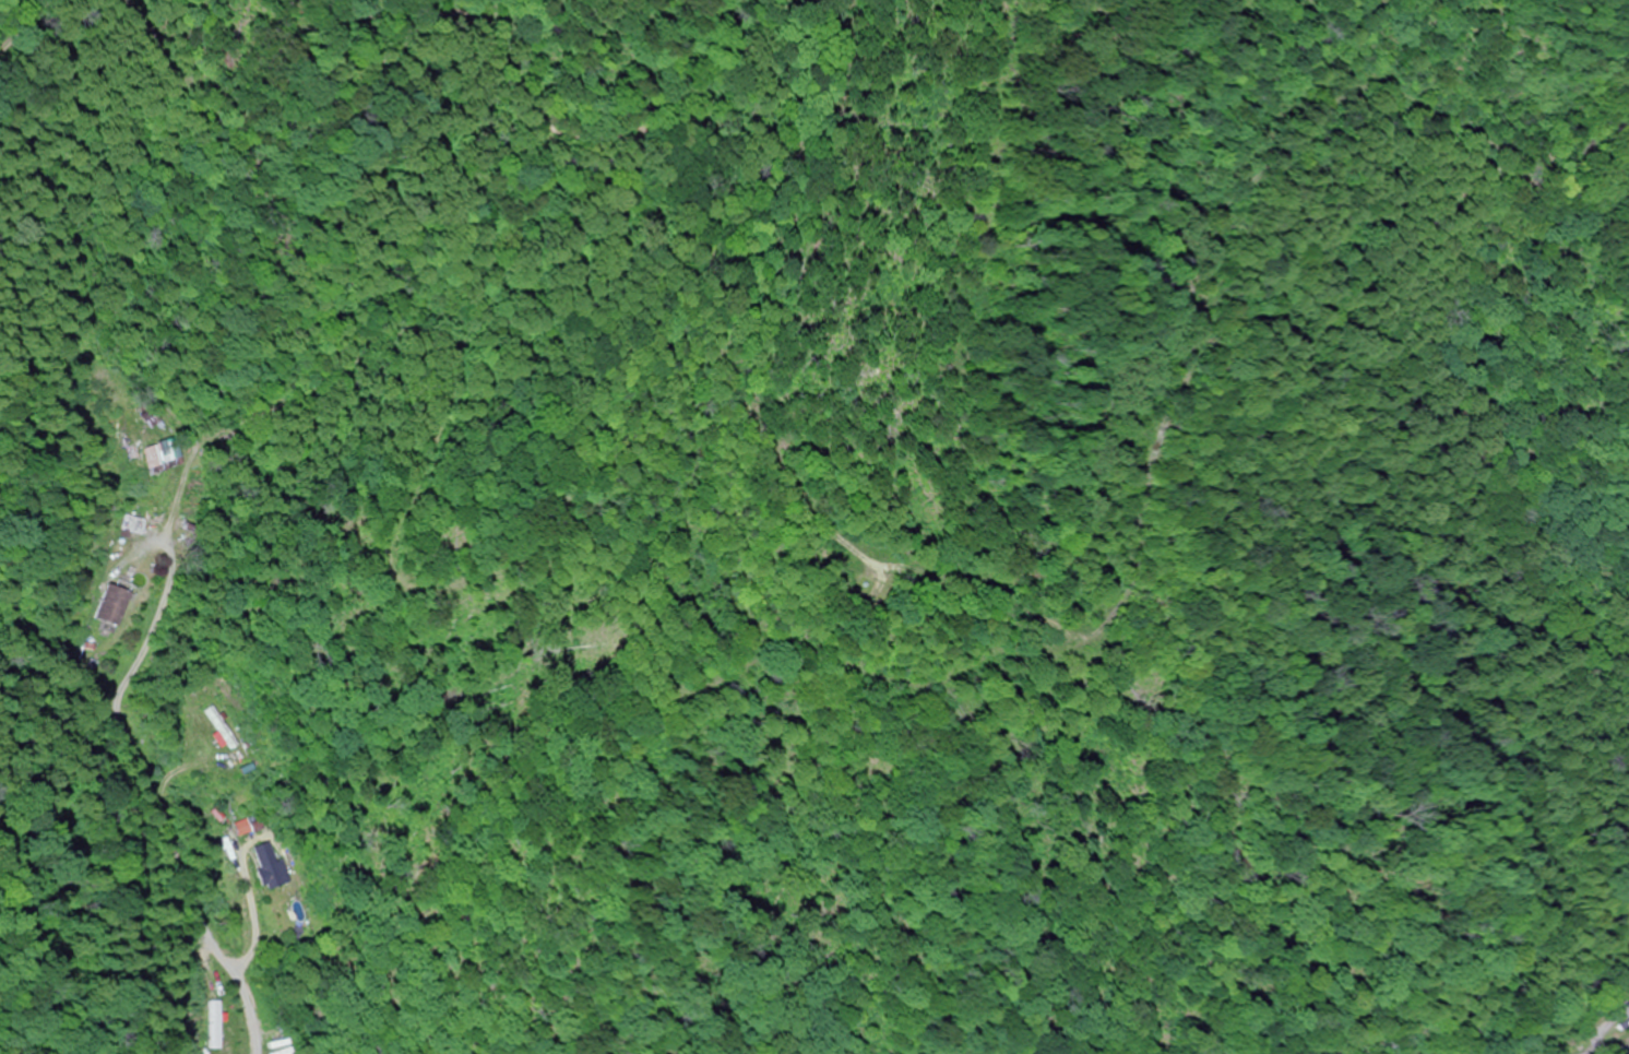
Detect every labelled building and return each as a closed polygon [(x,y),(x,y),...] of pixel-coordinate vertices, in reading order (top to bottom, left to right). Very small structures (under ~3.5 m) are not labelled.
[(84,621),(105,629),(118,593),(97,585),(84,621)] [(223,752),(235,746),(217,714),(214,716),(208,707),(200,711),(223,752)] [(280,862),(275,842),(248,849),(258,891),(293,883),(288,861),(280,862)] [(216,1050),(216,1003),(204,1003),(204,1050),(216,1050)]
